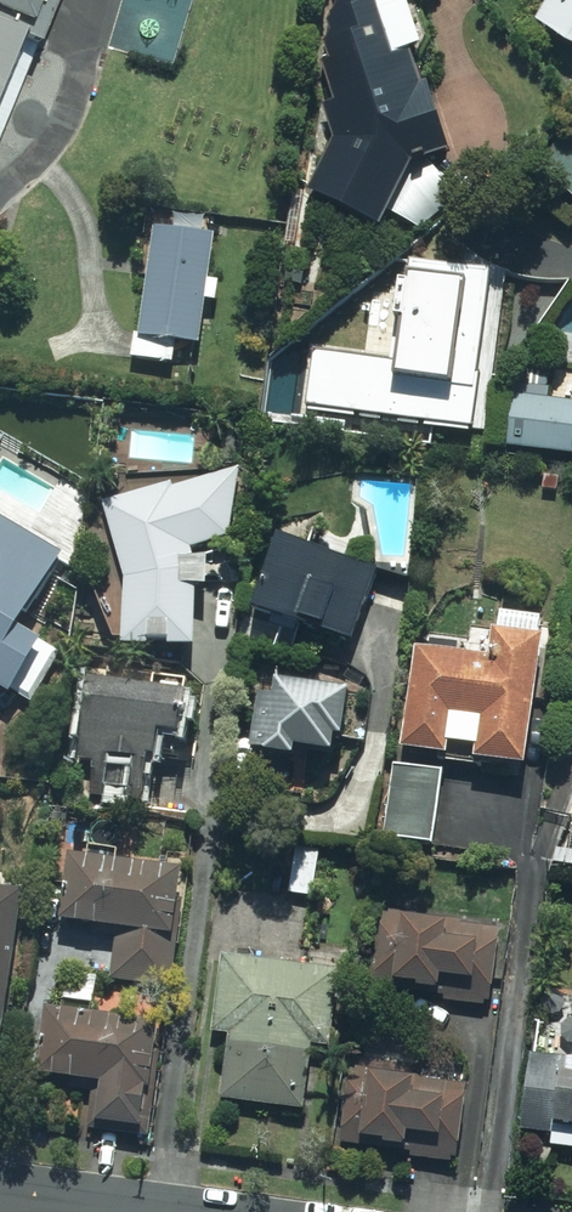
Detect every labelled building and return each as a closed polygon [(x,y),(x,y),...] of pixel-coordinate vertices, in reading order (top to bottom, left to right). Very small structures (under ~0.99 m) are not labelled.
[(52,0),(0,0),(0,119),(52,0)] [(306,190),(375,234),(408,166),(443,157),(402,0),(339,0),(318,48),(329,107),(317,109),(327,148),(306,190)] [(531,25),(571,48),(571,0),(545,0),(531,25)] [(204,277),(207,232),(138,227),(130,362),(198,366),(202,309),(216,309),(218,278),(204,277)] [(389,360),(309,348),(300,411),(463,434),(486,275),(403,263),(389,360)] [(499,403),(495,452),(571,459),(571,410),(499,403)] [(236,467),(122,502),(97,506),(114,573),(105,658),(186,667),(198,557),(227,548),(236,467)] [(40,648),(15,631),(66,558),(0,512),(0,704),(1,705),(40,648)] [(273,540),(247,619),(344,650),(369,571),(273,540)] [(389,758),(442,764),(446,725),(480,729),(476,768),(521,773),(536,644),(490,639),(488,661),(401,651),(389,758)] [(261,686),(251,744),(300,753),(302,742),(339,748),(350,683),(282,672),(280,689),(261,686)] [(95,674),(85,748),(99,750),(94,786),(153,794),(161,727),(185,730),(191,686),(95,674)] [(71,869),(66,931),(115,935),(111,984),(179,990),(190,880),(71,869)] [(370,921),(366,991),(492,998),(496,928),(370,921)] [(227,1044),(219,1102),(310,1116),(331,973),(218,956),(205,1041),(227,1044)] [(40,1012),(31,1086),(95,1094),(89,1138),(144,1145),(158,1025),(40,1012)] [(522,1070),(519,1132),(552,1134),(551,1158),(571,1160),(571,1072),(522,1070)] [(340,1075),(336,1150),(448,1156),(452,1082),(340,1075)]
